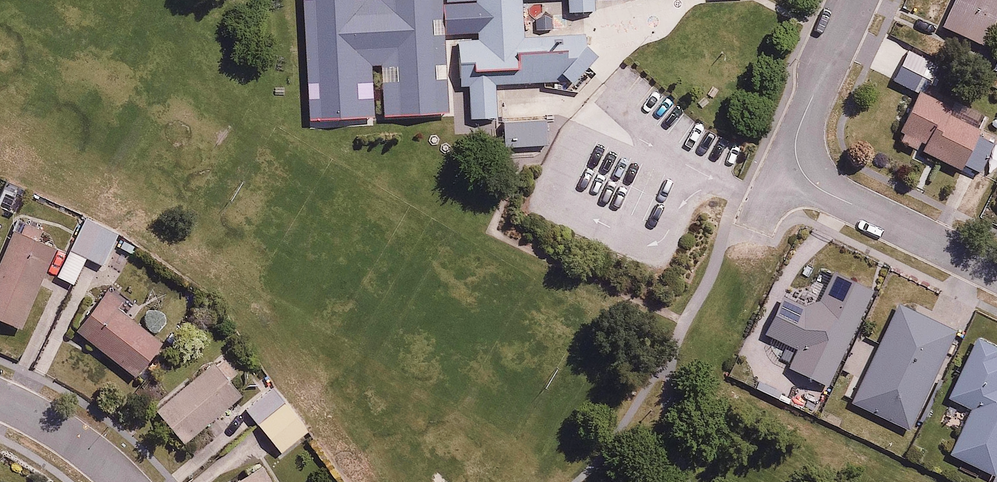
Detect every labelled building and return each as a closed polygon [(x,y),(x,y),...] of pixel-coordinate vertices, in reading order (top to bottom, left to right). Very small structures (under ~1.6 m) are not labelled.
[(449,95),(456,95),(458,127),(486,126),(484,94),(558,90),(592,60),(574,35),(564,43),(511,44),(509,1),(533,0),(436,0),(436,11),(464,10),(466,49),(447,50),(449,95)] [(558,21),(583,20),(582,0),(557,0),(558,21)] [(947,23),(987,41),(996,19),(996,0),(957,0),(947,23)] [(984,123),(921,93),(900,137),(963,167),(984,123)] [(544,99),(509,100),(509,115),(544,115),(544,99)] [(995,147),(980,140),(969,163),(984,170),(995,147)] [(122,235),(88,219),(61,277),(74,283),(87,256),(108,266),(122,235)] [(13,229),(0,258),(0,317),(23,328),(58,249),(13,229)] [(818,305),(787,290),(767,332),(799,347),(790,365),(830,383),(875,287),(835,268),(818,305)] [(132,304),(111,288),(79,330),(137,375),(163,342),(125,313),(132,304)] [(959,330),(901,303),(854,401),(912,429),(959,330)] [(979,335),(951,395),(976,407),(954,452),(996,473),(996,343),(979,335)] [(185,442),(243,394),(230,378),(235,374),(221,358),(159,410),(185,442)] [(272,383),(244,406),(283,452),(311,429),(272,383)] [(267,466),(238,481),(275,481),(267,466)]
